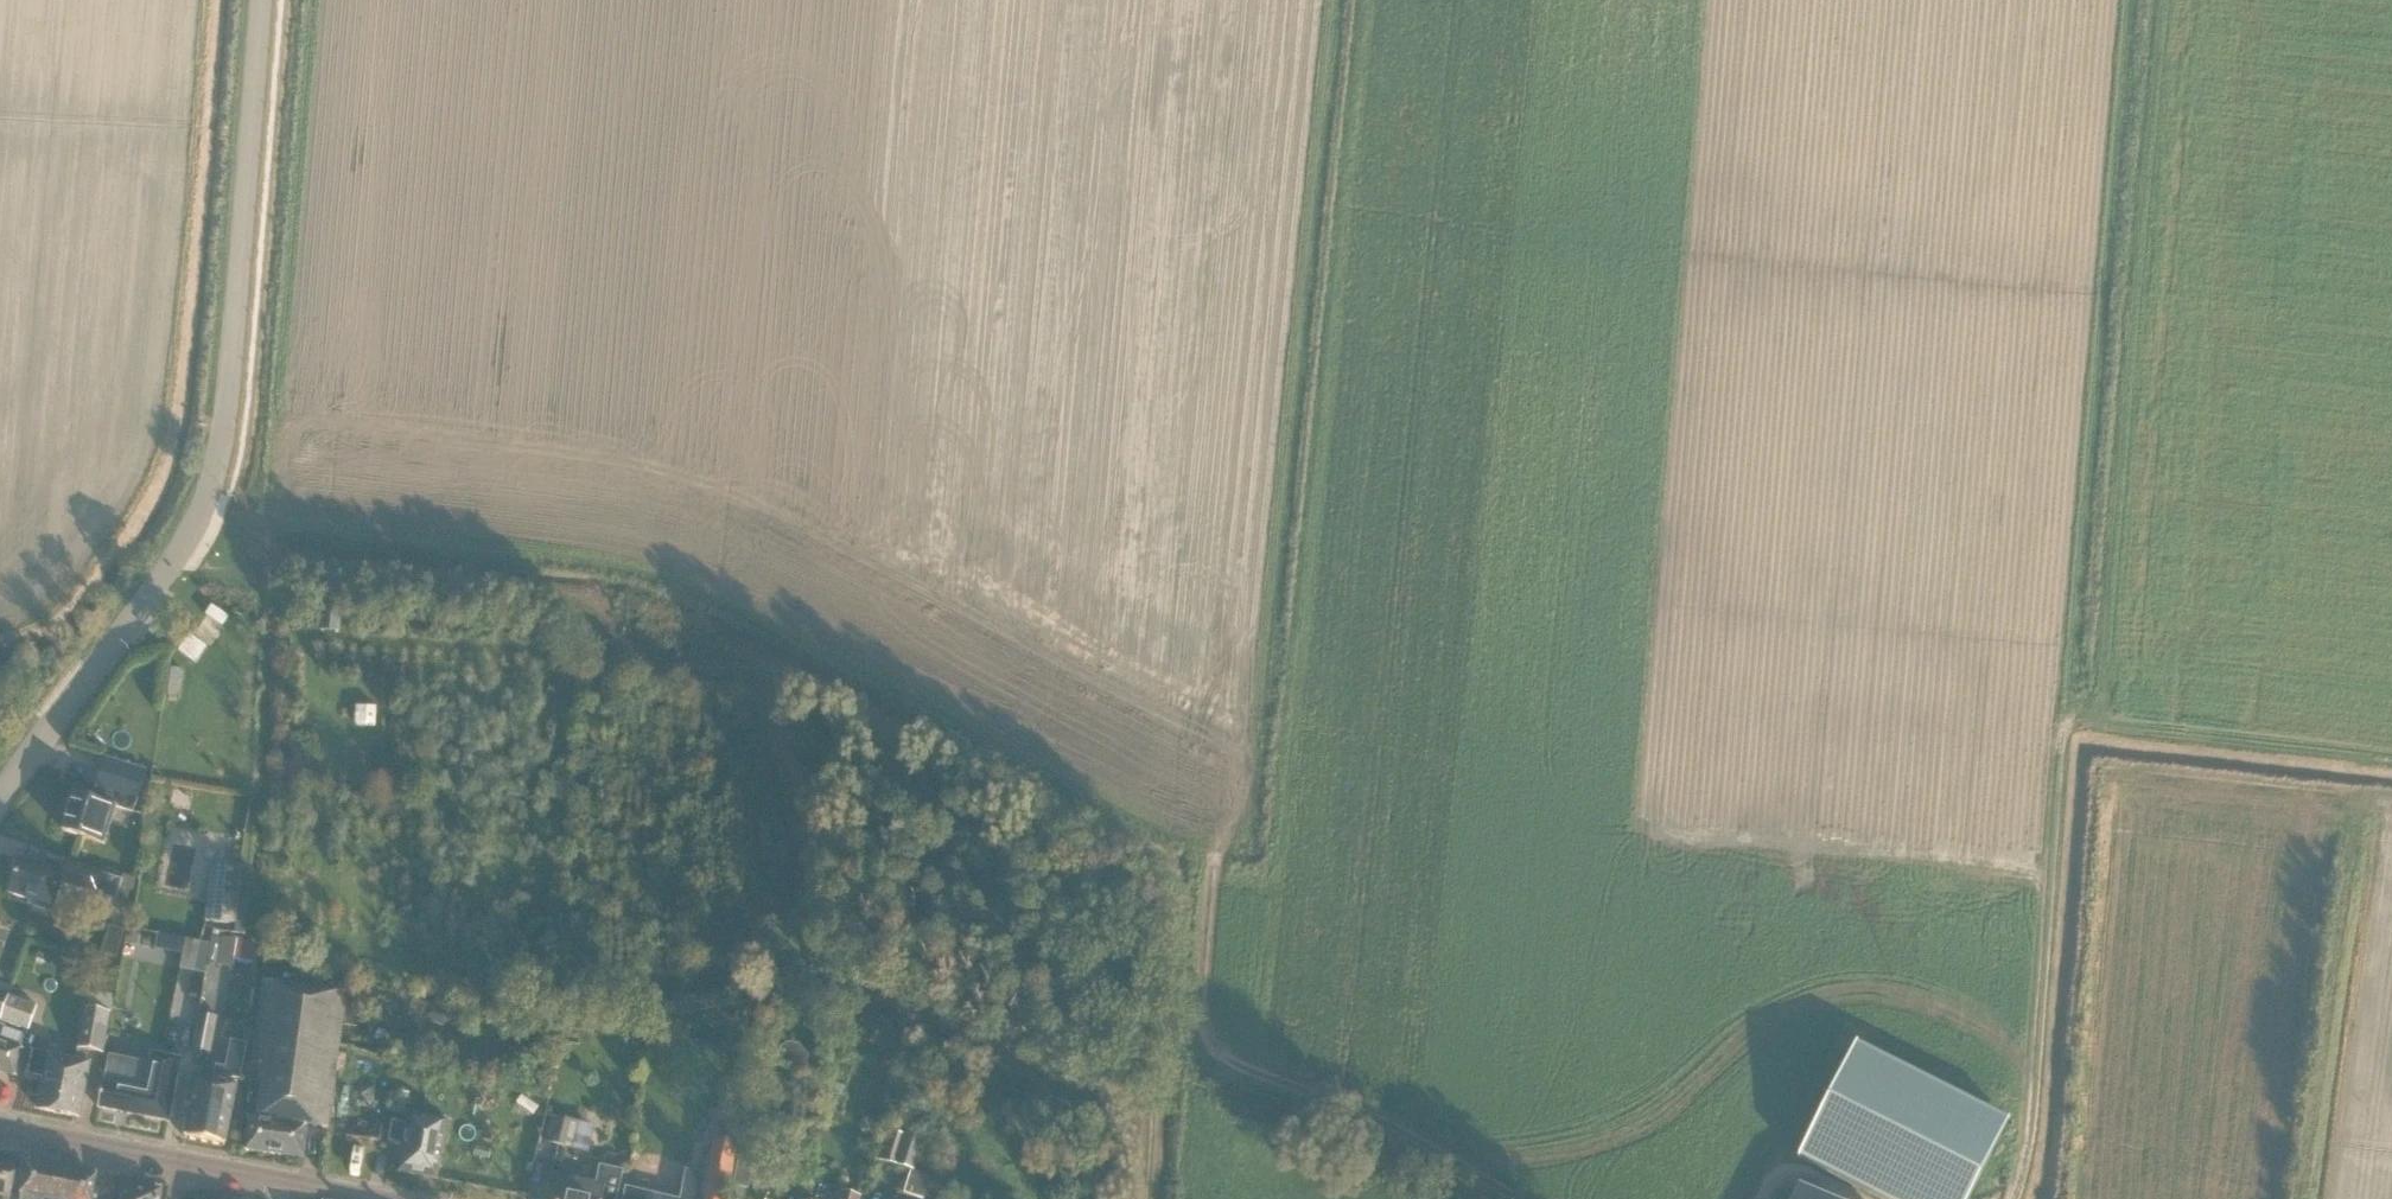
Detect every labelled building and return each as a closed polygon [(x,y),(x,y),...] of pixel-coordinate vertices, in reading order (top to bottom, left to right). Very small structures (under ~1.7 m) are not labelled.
[(321,631),(340,633),(343,608),(324,606),(321,631)] [(199,661),(207,646),(190,637),(182,652),(199,661)] [(75,793),(64,831),(106,844),(118,807),(134,812),(147,769),(106,756),(92,799),(75,793)] [(189,809),(192,792),(173,788),(170,805),(189,809)] [(62,883),(98,894),(116,900),(117,897),(127,901),(135,878),(123,874),(121,879),(105,874),(67,862),(64,872),(21,859),(10,894),(32,901),(30,905),(53,912),(62,883)] [(206,923),(238,926),(241,894),(209,891),(206,923)] [(117,958),(125,932),(110,927),(102,954),(117,958)] [(196,970),(200,942),(158,934),(155,949),(183,954),(180,968),(195,971),(196,970)] [(237,938),(223,936),(218,966),(233,968),(237,938)] [(329,1129),(347,992),(263,980),(252,1064),(262,1065),(260,1084),(252,1082),(247,1117),(251,1117),(247,1150),(303,1158),(307,1126),(329,1129)] [(90,1063),(87,1063),(89,1052),(104,1054),(111,1013),(115,994),(91,990),(88,1009),(84,1009),(76,1060),(50,1055),(40,1109),(79,1117),(90,1063)] [(29,1031),(38,1006),(16,999),(0,993),(0,1020),(29,1031)] [(352,1006),(365,1008),(366,998),(353,996),(352,1006)] [(199,1014),(192,1049),(210,1053),(217,1018),(199,1014)] [(6,1026),(0,1024),(0,1073),(1,1070),(19,1075),(27,1048),(21,1046),(26,1035),(5,1028),(6,1026)] [(806,1078),(808,1057),(799,1045),(786,1044),(775,1054),(773,1075),(782,1087),(794,1088),(806,1078)] [(1800,1153),(1890,1198),(1969,1198),(2006,1124),(1854,1047),(1800,1153)] [(169,1121),(181,1058),(152,1052),(150,1066),(108,1058),(106,1071),(104,1076),(103,1082),(98,1107),(169,1121)] [(225,1145),(237,1083),(193,1075),(187,1107),(192,1108),(186,1138),(225,1145)] [(724,1108),(720,1127),(737,1131),(742,1111),(724,1108)] [(448,1121),(431,1118),(411,1115),(409,1126),(394,1123),(390,1142),(405,1145),(400,1171),(437,1178),(448,1121)] [(551,1116),(545,1142),(573,1149),(579,1122),(551,1116)] [(882,1161),(898,1165),(914,1170),(925,1134),(905,1128),(904,1134),(891,1130),(882,1161)] [(705,1173),(704,1179),(701,1197),(704,1197),(704,1198),(727,1198),(737,1144),(712,1139),(705,1173)] [(17,1167),(0,1163),(0,1198),(2,1198),(11,1198),(17,1167)] [(97,1177),(29,1164),(22,1198),(93,1198),(97,1177)] [(603,1197),(613,1198),(615,1198),(622,1170),(599,1165),(595,1183),(552,1173),(548,1189),(546,1198),(603,1198),(603,1197)] [(704,1197),(701,1197),(704,1179),(705,1173),(686,1170),(681,1198),(704,1198),(704,1197)] [(911,1171),(904,1194),(922,1198),(924,1198),(931,1177),(911,1171)] [(1799,1180),(1789,1198),(1837,1198),(1799,1180)] [(120,1198),(160,1198),(162,1190),(123,1183),(120,1198)] [(626,1187),(623,1198),(679,1198),(626,1187)]
